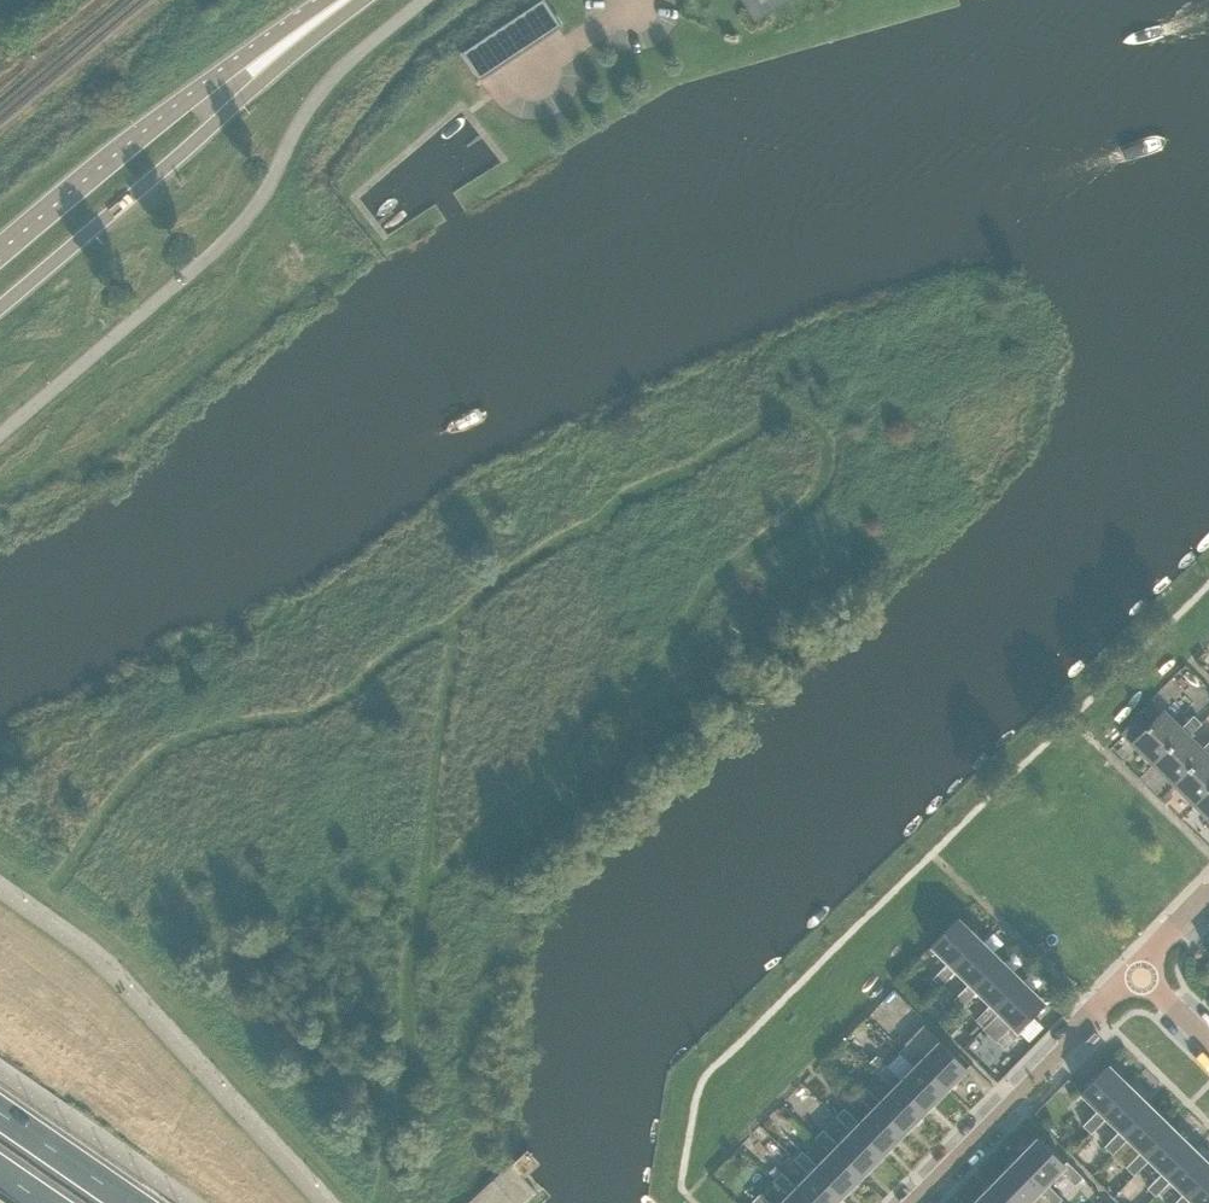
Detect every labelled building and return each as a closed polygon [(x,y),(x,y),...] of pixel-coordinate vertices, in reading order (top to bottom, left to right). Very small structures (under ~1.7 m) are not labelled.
[(541,40),(562,26),(545,0),(539,0),(522,11),(541,40)] [(501,25),(520,53),(541,40),(522,11),(501,25)] [(480,39),(499,67),(520,53),(501,25),(480,39)] [(480,39),(459,52),(478,81),(499,67),(480,39)] [(1148,727),(1131,744),(1153,765),(1185,732),(1188,736),(1201,723),(1193,716),(1181,728),(1163,711),(1148,727)] [(1128,725),(1120,733),(1131,744),(1148,727),(1137,716),(1128,725)] [(1153,765),(1174,785),(1206,753),(1208,756),(1208,741),(1202,749),(1188,736),(1185,732),(1153,765)] [(1174,785),(1195,806),(1208,791),(1208,756),(1206,753),(1174,785)] [(1195,806),(1208,820),(1208,791),(1195,806)] [(958,918),(930,946),(947,963),(932,978),(940,986),(955,971),(952,967),(979,939),(958,918)] [(979,939),(952,967),(955,971),(969,984),(954,999),(962,1007),(977,992),(973,988),(1000,960),(979,939)] [(1000,960),(973,988),(977,992),(990,1004),(975,1020),(983,1028),(998,1012),(995,1009),(1022,980),(1000,960)] [(983,1028),(996,1041),(997,1041),(1005,1048),(1020,1033),(1029,1042),(1045,1025),(1034,1014),(1045,1003),(1022,980),(995,1009),(998,1012),(983,1028)] [(972,1038),(962,1048),(997,1082),(1006,1072),(972,1038)] [(906,1045),(899,1052),(914,1067),(917,1063),(945,1090),(966,1068),(939,1041),(922,1059),(921,1060),(906,1045)] [(876,1055),(868,1063),(878,1073),(886,1065),(876,1055)] [(886,1065),(878,1073),(893,1088),(897,1084),(924,1112),(945,1090),(917,1063),(914,1067),(901,1080),(886,1065)] [(1108,1065),(1081,1093),(1098,1110),(1083,1125),(1091,1133),(1106,1118),(1102,1114),(1129,1087),(1108,1065)] [(865,1086),(857,1094),(872,1109),(876,1106),(903,1133),(924,1112),(897,1084),(893,1088),(880,1101),(865,1086)] [(1129,1087),(1102,1114),(1106,1118),(1119,1131),(1104,1146),(1112,1154),(1127,1139),(1124,1135),(1151,1108),(1129,1087)] [(844,1108),(836,1116),(851,1131),(854,1127),(882,1155),(903,1133),(876,1106),(872,1109),(859,1123),(844,1108)] [(1151,1108),(1124,1135),(1127,1139),(1141,1152),(1126,1167),(1134,1175),(1149,1159),(1146,1156),(1173,1129),(1151,1108)] [(822,1129),(815,1137),(830,1152),(833,1149),(861,1176),(882,1155),(854,1127),(851,1131),(838,1144),(822,1129)] [(1173,1129),(1146,1156),(1149,1159),(1162,1173),(1147,1188),(1155,1196),(1170,1180),(1167,1177),(1194,1150),(1173,1129)] [(1037,1138),(1015,1160),(1043,1187),(1047,1184),(1060,1170),(1075,1185),(1083,1177),(1067,1161),(1064,1164),(1037,1138)] [(523,1173),(538,1160),(527,1147),(512,1161),(523,1173)] [(802,1151),(794,1159),(809,1174),(812,1170),(840,1197),(861,1176),(833,1149),(830,1152),(817,1166),(802,1151)] [(1167,1177),(1170,1180),(1183,1193),(1174,1202),(1189,1202),(1191,1201),(1189,1199),(1208,1178),(1208,1164),(1194,1150),(1167,1177)] [(994,1181),(1016,1202),(1028,1202),(1039,1192),(1050,1202),(1057,1202),(1062,1198),(1047,1184),(1043,1187),(1015,1160),(994,1181)] [(773,1180),(788,1195),(792,1191),(803,1202),(835,1202),(840,1197),(812,1170),(809,1174),(796,1187),(781,1172),(773,1180)] [(1189,1199),(1191,1201),(1193,1202),(1208,1202),(1208,1178),(1189,1199)] [(973,1202),(974,1202),(1016,1202),(994,1181),(973,1202)] [(792,1191),(788,1195),(780,1202),(803,1202),(792,1191)] [(751,1202),(769,1202),(760,1194),(751,1202)]
